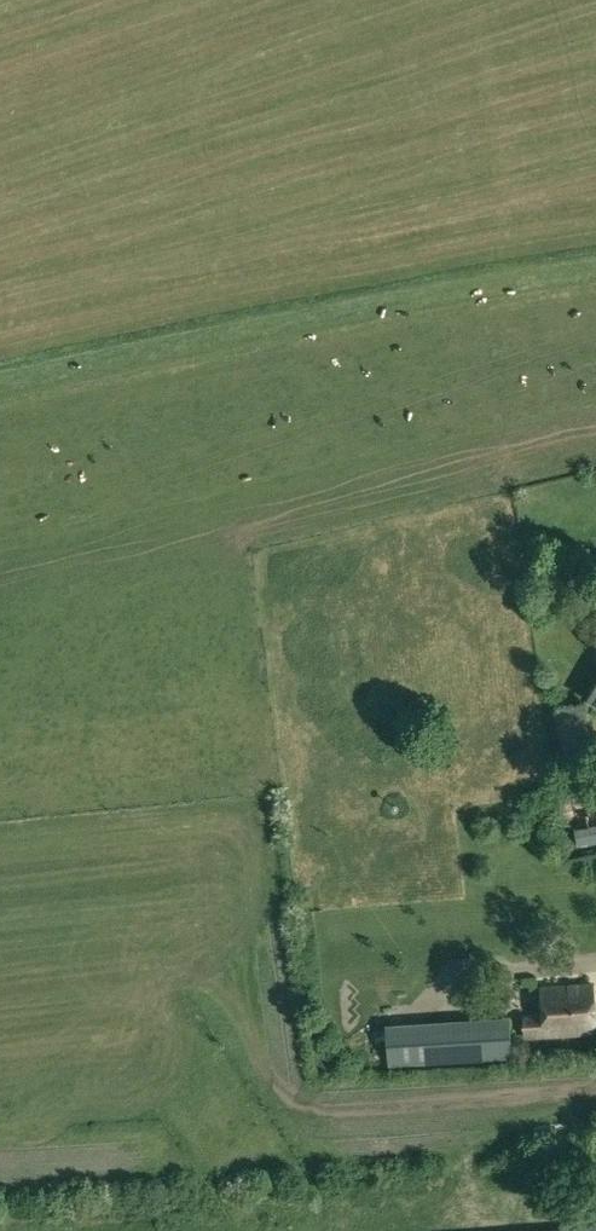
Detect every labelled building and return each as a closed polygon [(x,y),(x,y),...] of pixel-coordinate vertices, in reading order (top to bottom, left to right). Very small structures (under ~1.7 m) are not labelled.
[(565,758),(568,758),(569,768),(591,765),(590,755),(593,754),(586,703),(558,707),(565,758)] [(568,782),(575,819),(572,819),(577,847),(595,843),(595,777),(568,782)] [(594,984),(541,987),(544,1020),(524,1022),(525,1037),(595,1032),(595,1020),(594,984)] [(512,1057),(510,1017),(386,1026),(389,1066),(512,1057)]
